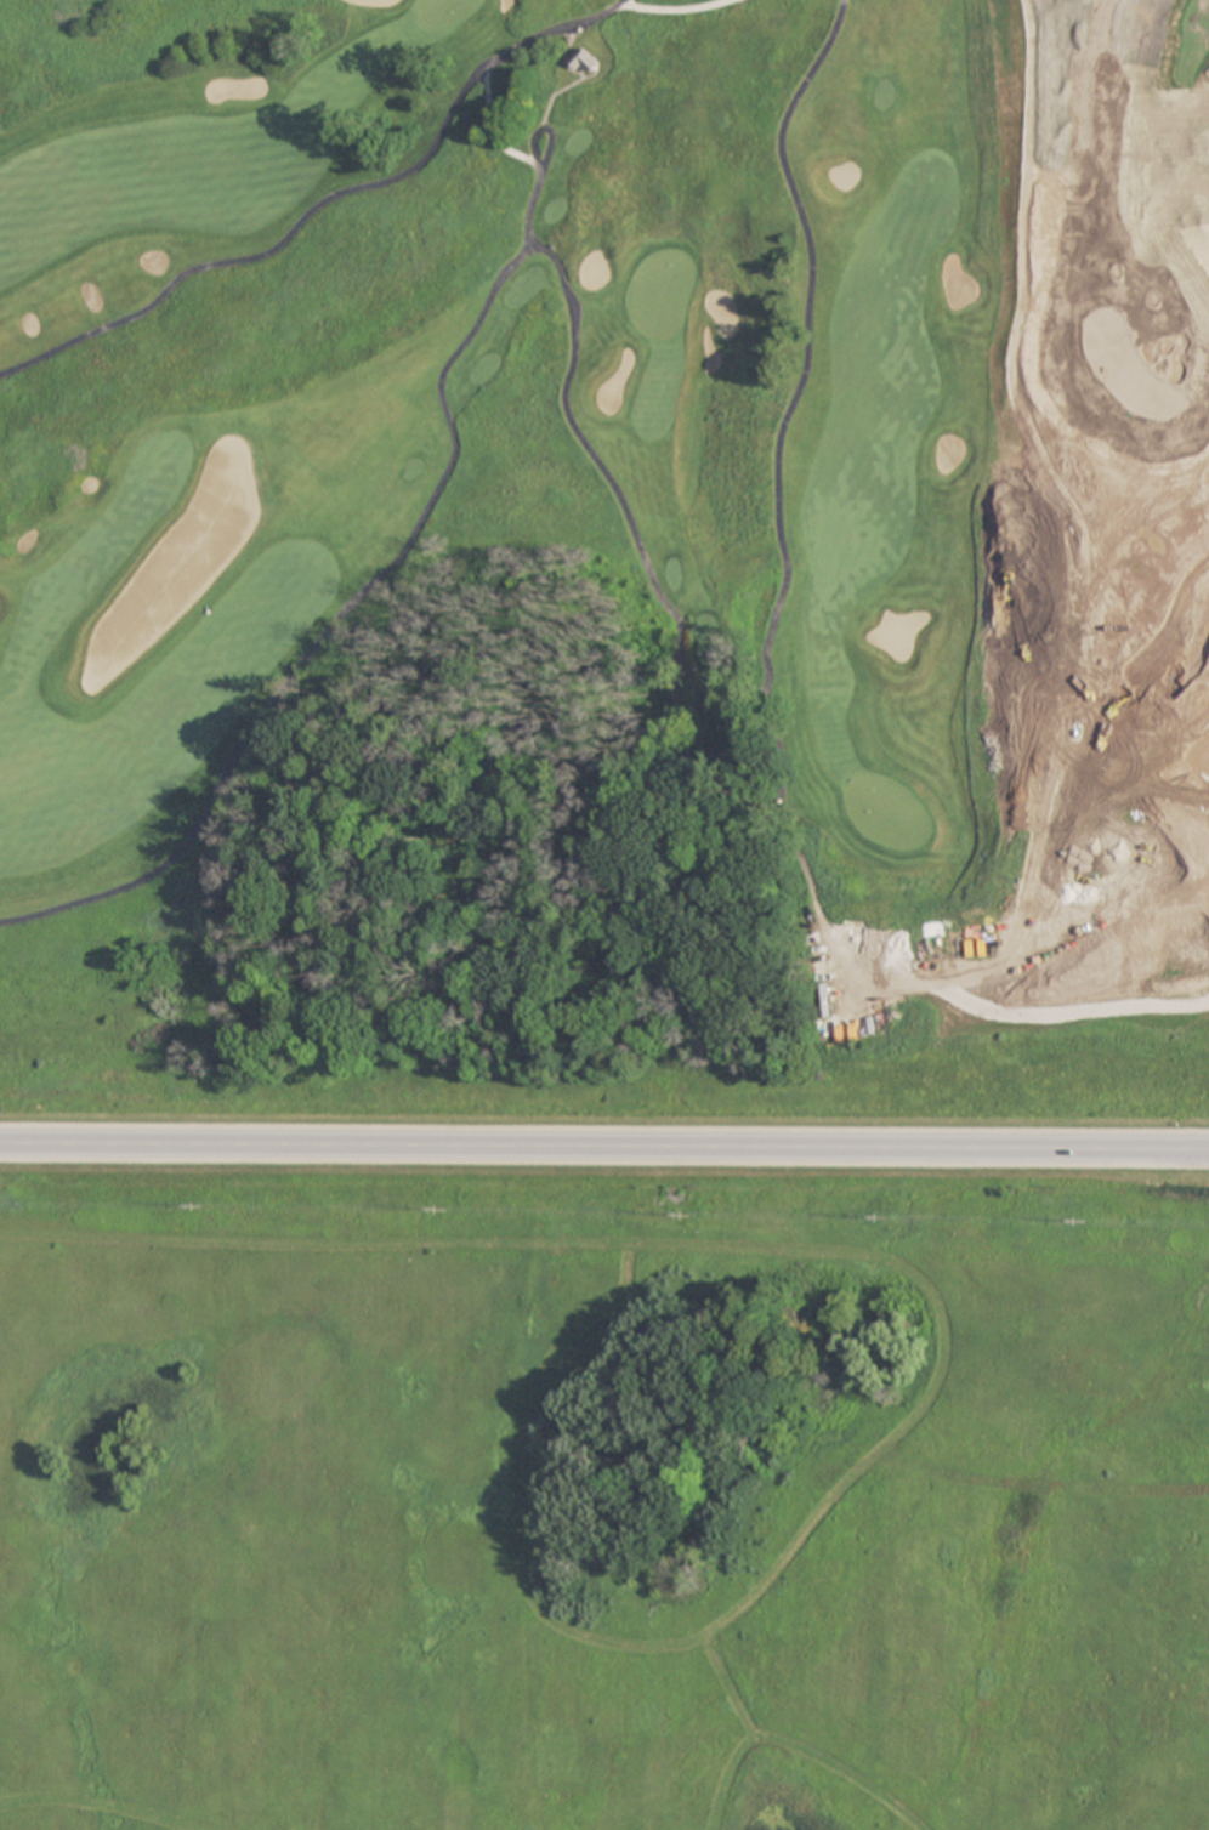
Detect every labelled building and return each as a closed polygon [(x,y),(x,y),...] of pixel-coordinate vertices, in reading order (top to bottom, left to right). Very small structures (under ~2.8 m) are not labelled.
[(599,62),(581,47),(570,60),(587,75),(599,62)]
